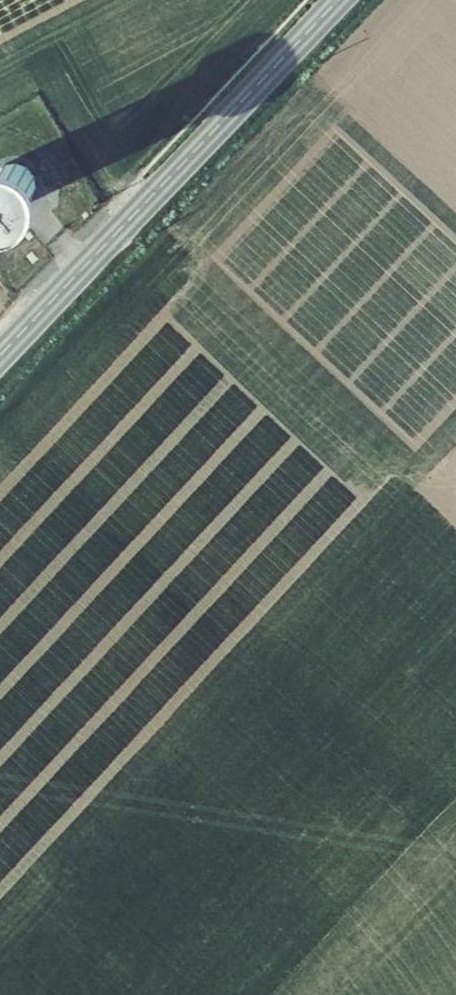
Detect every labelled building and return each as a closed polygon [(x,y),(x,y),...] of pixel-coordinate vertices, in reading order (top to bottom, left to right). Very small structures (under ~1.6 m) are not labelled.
[(38,178),(38,172),(38,167),(36,162),(30,152),(25,149),(15,145),(9,145),(3,146),(0,147),(0,197),(3,198),(8,199),(14,199),(20,198),(25,196),(33,188),(36,183),(38,178)]
